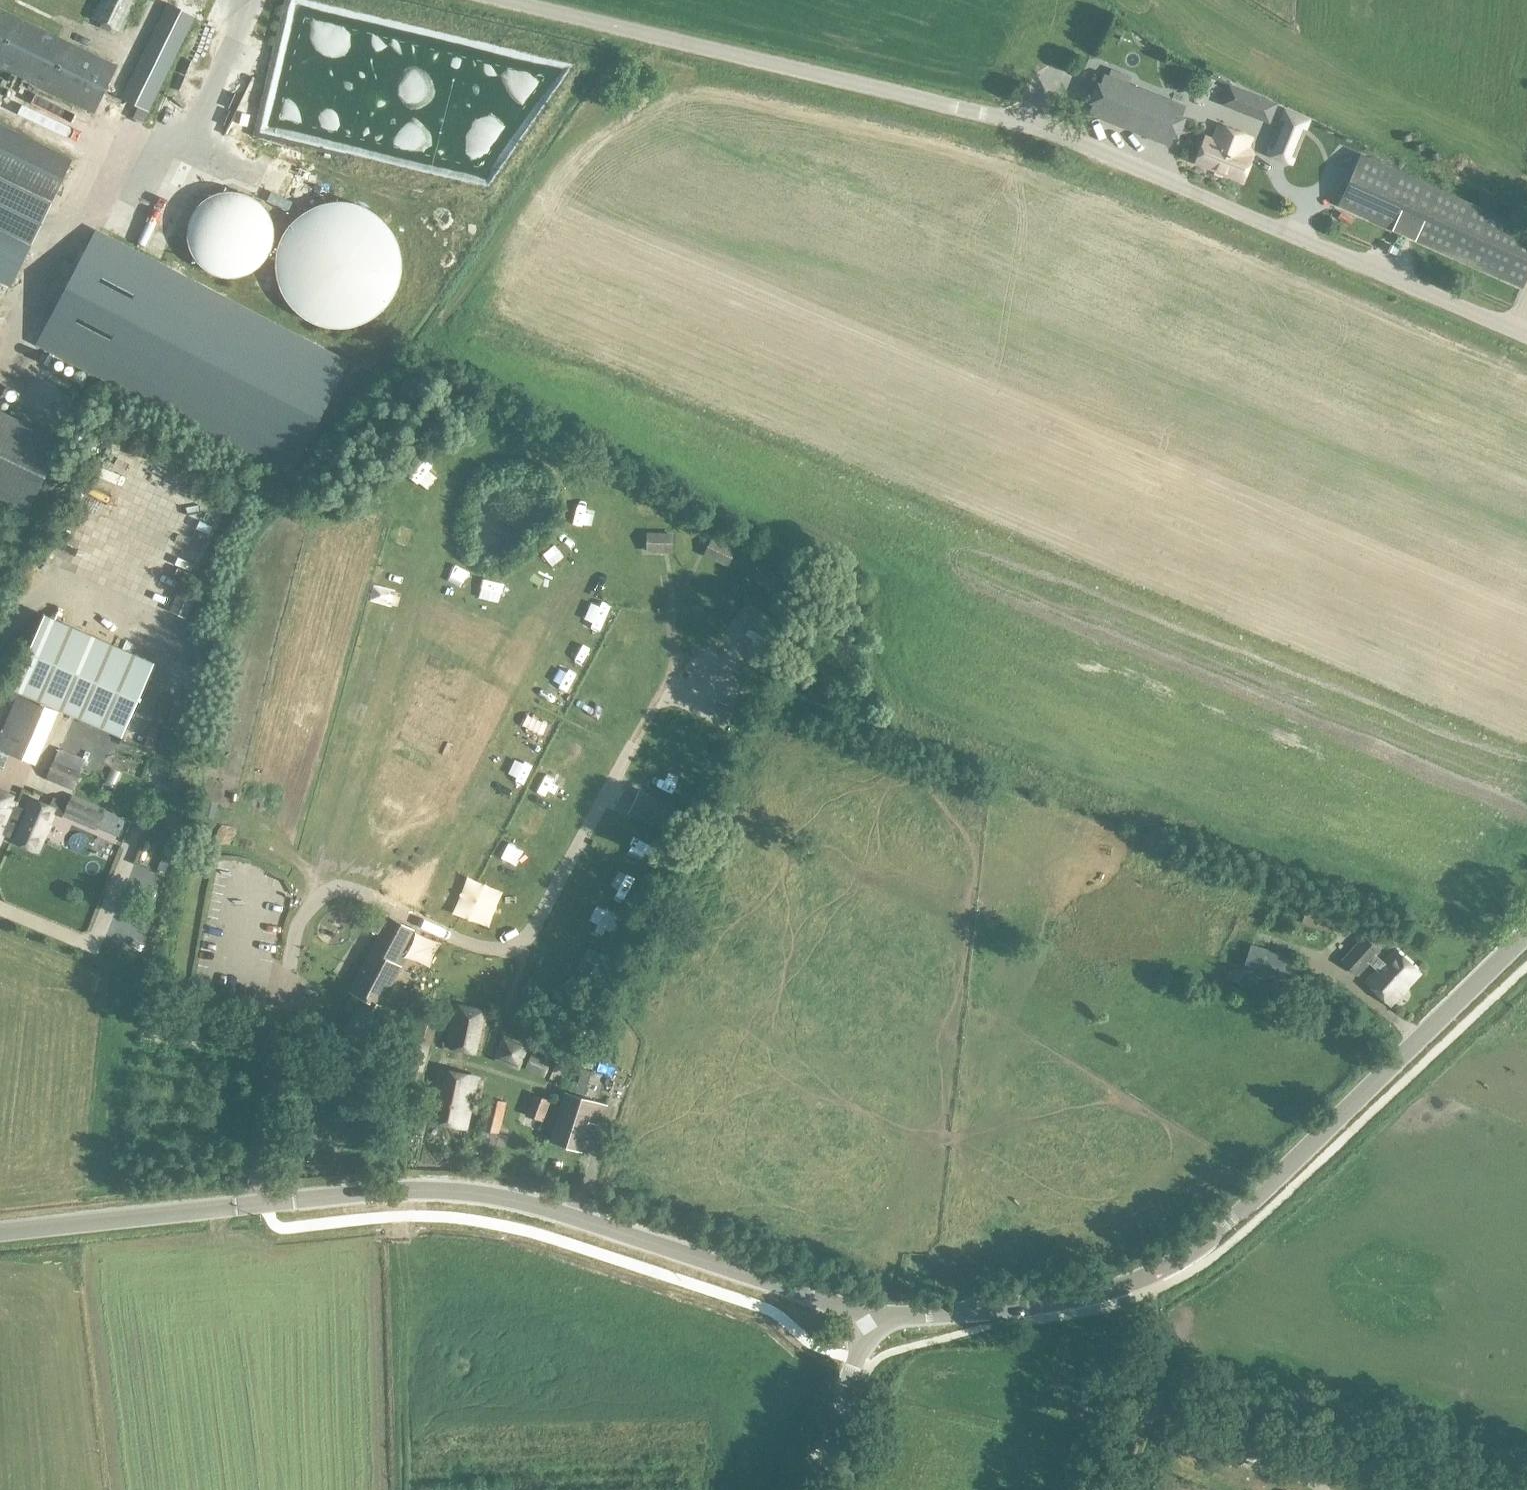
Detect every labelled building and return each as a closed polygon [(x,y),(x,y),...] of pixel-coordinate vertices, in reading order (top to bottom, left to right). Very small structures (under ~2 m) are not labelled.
[(86,7),(118,23),(127,5),(125,5),(127,0),(89,0),(86,7)] [(150,113),(155,103),(197,17),(168,3),(121,99),(150,113)] [(69,6),(66,18),(80,22),(84,9),(69,6)] [(118,66),(0,8),(0,68),(94,114),(118,66)] [(303,81),(309,66),(290,58),(284,73),(303,81)] [(1156,105),(1159,97),(1105,76),(1091,113),(1169,144),(1180,114),(1156,105)] [(1275,107),(1231,88),(1231,89),(1249,97),(1242,112),(1269,123),(1275,107)] [(1294,155),(1307,121),(1287,113),(1273,147),(1294,155)] [(0,124),(0,176),(53,202),(74,160),(0,124)] [(1251,139),(1219,126),(1212,145),(1205,142),(1196,164),(1243,182),(1252,159),(1244,156),(1251,139)] [(1339,207),(1522,287),(1526,276),(1526,229),(1362,155),(1339,207)] [(51,202),(0,177),(0,228),(31,243),(51,202)] [(266,213),(263,209),(256,201),(247,196),(236,193),(226,192),(215,194),(205,199),(197,206),(191,215),(187,225),(186,235),(186,247),(189,258),(195,268),(204,276),(214,282),(225,284),(237,284),(248,281),(258,275),(266,267),(272,257),(275,246),(275,234),(272,223),(266,213)] [(401,280),(401,266),(399,252),(394,239),(387,227),(377,217),(365,209),(351,204),(337,203),(323,204),(310,209),(298,217),(288,227),(280,239),(276,252),(274,266),(274,280),(277,294),(284,307),(292,318),(304,327),(316,333),(330,336),(345,336),(358,333),(371,327),(382,318),(391,307),(397,294),(401,280)] [(32,247),(0,232),(0,283),(11,288),(32,247)] [(348,362),(98,232),(39,344),(289,474),(348,362)] [(675,533),(647,532),(646,553),(674,554),(675,533)] [(736,549),(713,538),(705,555),(728,566),(736,549)] [(785,580),(765,565),(753,580),(773,595),(785,580)] [(197,592),(182,585),(172,607),(188,614),(197,592)] [(12,688),(122,736),(154,663),(44,614),(12,688)] [(17,695),(0,734),(0,748),(32,762),(54,712),(17,695)] [(155,737),(159,722),(133,716),(130,731),(155,737)] [(58,744),(53,757),(82,768),(87,755),(58,744)] [(81,769),(55,758),(47,777),(73,788),(81,769)] [(651,798),(640,793),(631,812),(642,817),(647,820),(648,818),(663,824),(662,827),(669,830),(678,811),(651,798)] [(4,834),(15,805),(16,802),(0,796),(0,844),(4,834)] [(15,805),(4,834),(12,838),(11,842),(40,853),(57,810),(54,809),(50,808),(28,799),(24,809),(15,805)] [(70,806),(53,800),(50,808),(54,809),(57,810),(66,814),(65,817),(97,829),(103,812),(73,800),(70,806)] [(1336,911),(1309,902),(1302,922),(1317,927),(1320,920),(1331,924),(1336,911)] [(346,1028),(372,1041),(389,1009),(380,1004),(400,966),(392,962),(398,951),(400,952),(412,929),(389,917),(377,940),(378,941),(373,952),(371,951),(350,991),(353,993),(345,1008),(354,1013),(346,1028)] [(1377,925),(1371,933),(1382,940),(1388,932),(1377,925)] [(1343,962),(1355,973),(1367,959),(1379,969),(1366,984),(1390,1004),(1420,970),(1398,951),(1388,962),(1376,951),(1379,948),(1365,936),(1343,962)] [(1244,969),(1291,981),(1297,959),(1251,946),(1245,966),(1244,969)] [(1232,962),(1227,978),(1239,982),(1244,969),(1245,966),(1232,962)] [(1239,982),(1239,983),(1284,998),(1289,984),(1244,969),(1239,982)] [(488,1011),(454,1005),(445,1049),(481,1055),(488,1011)] [(423,1073),(440,1017),(421,1011),(402,1067),(423,1073)] [(519,1041),(497,1052),(503,1065),(526,1053),(519,1041)] [(555,1042),(550,1053),(570,1061),(574,1050),(555,1042)] [(427,1118),(467,1128),(478,1075),(438,1066),(427,1118)] [(574,1080),(571,1089),(584,1094),(588,1083),(578,1080),(578,1082),(574,1080)] [(567,1092),(559,1118),(552,1142),(580,1151),(589,1121),(601,1125),(607,1104),(567,1092)] [(481,1126),(499,1131),(506,1101),(488,1096),(481,1126)] [(527,1116),(544,1121),(549,1101),(533,1096),(527,1116)] [(1287,1456),(1304,1461),(1308,1450),(1291,1445),(1287,1456)] [(1357,1460),(1339,1457),(1337,1467),(1354,1471),(1357,1460)]
